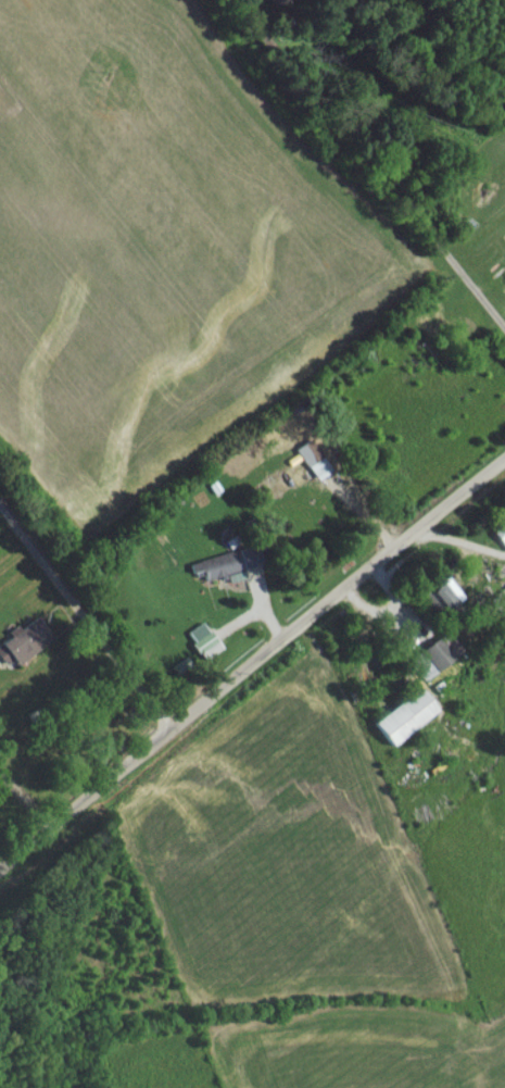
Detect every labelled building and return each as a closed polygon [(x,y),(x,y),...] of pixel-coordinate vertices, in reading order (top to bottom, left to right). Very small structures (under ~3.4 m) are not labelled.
[(470,334),(465,326),(447,339),(453,347),(470,334)] [(294,457),(317,487),(331,475),(309,446),(294,457)] [(253,495),(269,513),(306,481),(294,468),(272,488),(267,482),(253,495)] [(500,549),(504,544),(504,530),(493,541),(500,549)] [(197,566),(201,587),(226,582),(228,588),(243,585),(241,574),(256,571),(253,554),(197,566)] [(488,607),(504,630),(504,595),(488,607)] [(51,646),(35,623),(0,647),(0,665),(7,676),(51,646)] [(452,666),(438,645),(408,664),(422,685),(452,666)]
